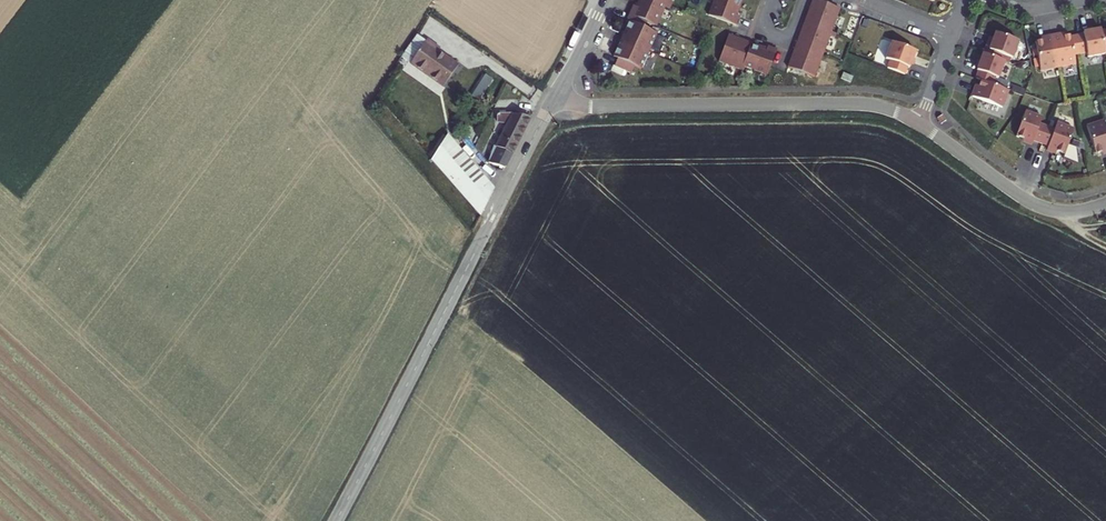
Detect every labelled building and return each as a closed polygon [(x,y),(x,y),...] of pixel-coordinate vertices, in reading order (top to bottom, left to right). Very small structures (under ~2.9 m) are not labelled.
[(633,15),(628,13),(621,31),(623,32),(618,45),(622,47),(618,56),(614,54),(608,69),(612,71),(609,78),(627,85),(630,78),(636,80),(653,41),(639,36),(642,29),(650,32),(659,12),(663,14),(666,7),(662,5),(665,0),(640,0),(633,15)] [(708,23),(734,32),(738,23),(733,21),(741,0),(717,0),(708,23)] [(784,74),(810,84),(814,74),(816,75),(827,49),(825,48),(828,41),(830,42),(835,44),(836,40),(831,38),(830,38),(834,27),(836,27),(842,14),(814,4),(810,14),(799,39),(791,59),(784,74)] [(1105,30),(1092,33),(1093,35),(1085,36),(1089,54),(1096,53),(1097,58),(1105,56),(1105,37),(1105,30)] [(993,41),(990,50),(1008,56),(1017,60),(1023,43),(1000,34),(997,43),(993,41)] [(1056,37),(1062,69),(1080,65),(1074,37),(1065,38),(1065,35),(1056,37)] [(1049,42),(1040,43),(1045,72),(1062,69),(1056,37),(1048,38),(1049,42)] [(412,58),(409,62),(442,86),(457,65),(447,58),(447,59),(436,51),(439,47),(426,38),(420,46),(412,58)] [(410,39),(402,51),(412,58),(420,46),(410,39)] [(741,75),(763,83),(774,56),(765,53),(764,55),(763,58),(749,53),(750,50),(741,47),(740,50),(737,49),(738,46),(726,42),(716,69),(727,73),(726,74),(739,79),(741,75)] [(892,70),(910,76),(912,69),(914,69),(921,52),(897,44),(891,60),(895,62),(892,70)] [(618,45),(614,54),(618,56),(622,47),(618,45)] [(990,50),(988,55),(1006,62),(1008,56),(990,50)] [(1006,62),(988,55),(982,72),(983,72),(981,80),(986,82),(997,86),(1000,78),(1003,80),(1009,63),(1006,62)] [(853,83),(855,77),(845,74),(843,79),(853,83)] [(485,75),(475,90),(481,94),(491,78),(485,75)] [(997,86),(986,82),(983,91),(980,90),(976,98),(1007,109),(1013,92),(997,86)] [(508,112),(498,113),(497,121),(507,122),(495,146),(493,145),(487,161),(503,167),(529,116),(508,112)] [(952,114),(947,118),(951,124),(956,120),(952,114)] [(1044,125),(1028,119),(1019,144),(1035,150),(1036,148),(1043,151),(1049,134),(1042,131),(1044,125)] [(1091,128),(1101,156),(1105,154),(1105,123),(1091,128)] [(1049,134),(1043,151),(1051,154),(1050,155),(1067,161),(1076,137),(1059,130),(1057,137),(1049,134)] [(492,188),(446,133),(432,156),(480,212),(492,188)]
